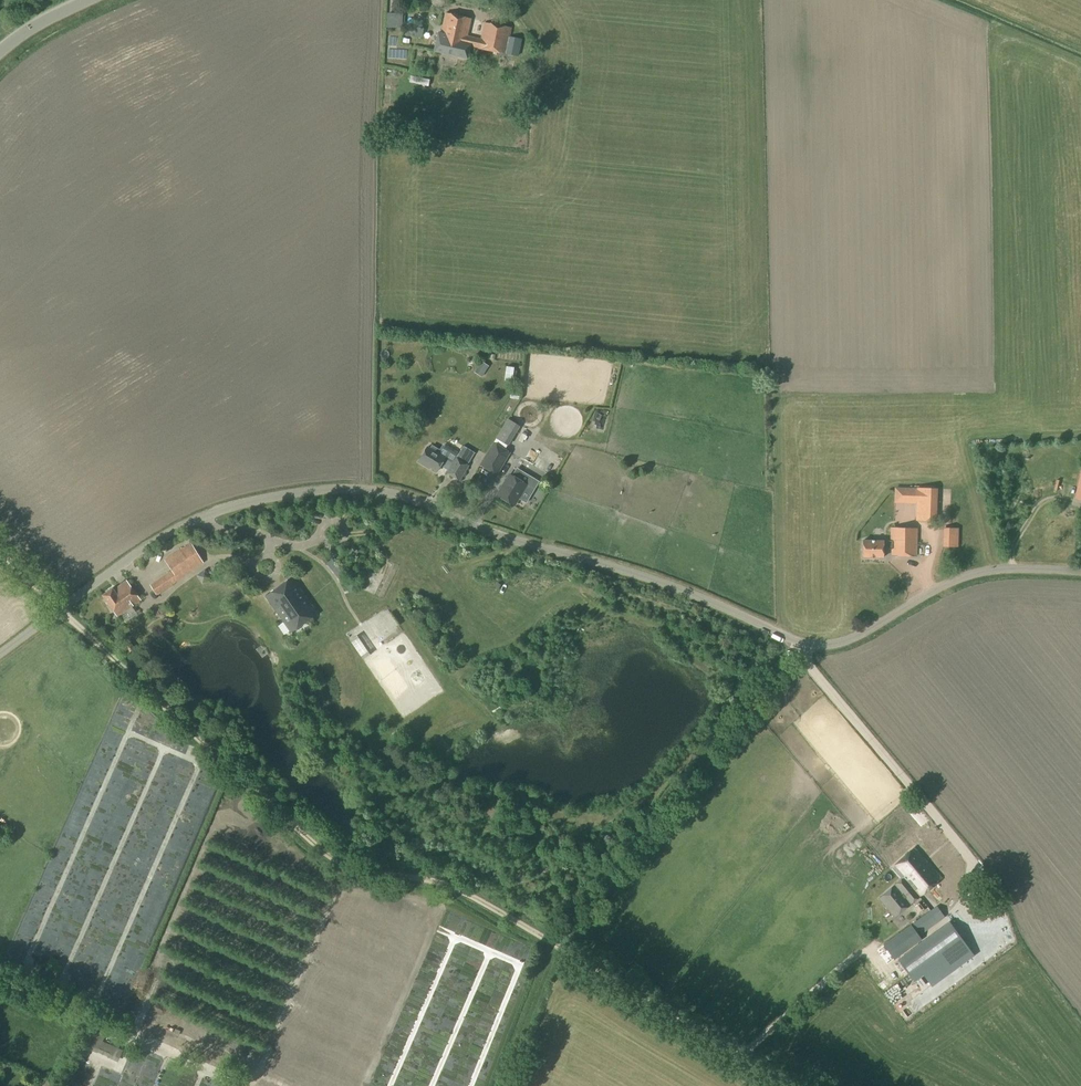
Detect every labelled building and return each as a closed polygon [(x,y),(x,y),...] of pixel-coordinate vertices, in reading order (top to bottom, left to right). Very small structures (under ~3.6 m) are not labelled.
[(446,13),(443,26),(441,33),(438,33),(434,51),(467,59),(470,47),(517,56),(521,39),(509,37),(511,28),(485,23),(482,36),(481,39),(467,36),(471,19),(446,13)] [(482,372),(491,363),(484,357),(476,366),(482,372)] [(507,361),(506,376),(513,376),(515,362),(507,361)] [(508,419),(496,438),(508,445),(519,426),(508,419)] [(450,435),(447,440),(457,445),(459,440),(450,435)] [(497,475),(510,453),(493,443),(480,465),(497,475)] [(419,461),(418,462),(425,467),(426,465),(437,472),(441,465),(448,470),(446,473),(459,481),(468,466),(456,458),(452,463),(450,462),(445,459),(445,458),(437,453),(439,450),(432,445),(430,449),(427,447),(419,461)] [(546,468),(551,462),(543,457),(539,463),(546,468)] [(510,474),(497,495),(514,506),(515,504),(523,508),(539,482),(522,472),(518,479),(510,474)] [(916,503),(935,504),(935,496),(916,496),(916,503)] [(975,509),(974,501),(960,501),(960,510),(975,509)] [(916,556),(917,528),(891,528),(891,541),(863,541),(863,557),(883,558),(883,549),(892,549),(891,555),(916,556)] [(958,547),(958,528),(944,528),(943,547),(958,547)] [(157,596),(179,581),(204,563),(191,543),(180,551),(182,555),(168,565),(171,571),(150,585),(157,596)] [(293,631),(319,612),(293,577),(268,596),(293,631)] [(140,600),(127,581),(114,590),(112,588),(102,595),(117,617),(133,606),(134,606),(140,600)] [(389,605),(358,623),(361,628),(351,634),(363,654),(373,648),(372,645),(402,627),(389,605)] [(903,877),(919,897),(941,878),(914,848),(892,868),(901,879),(903,877)] [(949,872),(954,868),(949,860),(943,865),(949,872)] [(895,917),(919,897),(903,877),(901,879),(879,898),(895,917)] [(936,907),(912,924),(920,935),(944,918),(936,907)] [(924,973),(932,984),(972,955),(948,923),(899,958),(915,979),(924,973)] [(910,925),(884,945),(894,959),(920,939),(910,925)] [(96,1028),(92,1037),(103,1042),(107,1033),(96,1028)] [(106,1046),(119,1053),(123,1046),(110,1039),(106,1046)]
